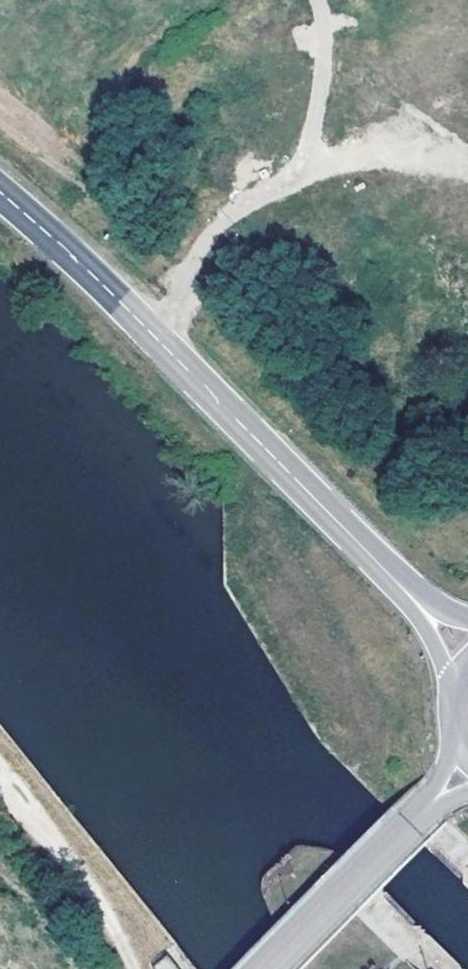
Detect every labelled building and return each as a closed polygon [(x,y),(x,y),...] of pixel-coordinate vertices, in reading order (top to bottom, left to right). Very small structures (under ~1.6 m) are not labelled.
[(155,968),(178,968),(165,955),(153,967),(155,968)]
